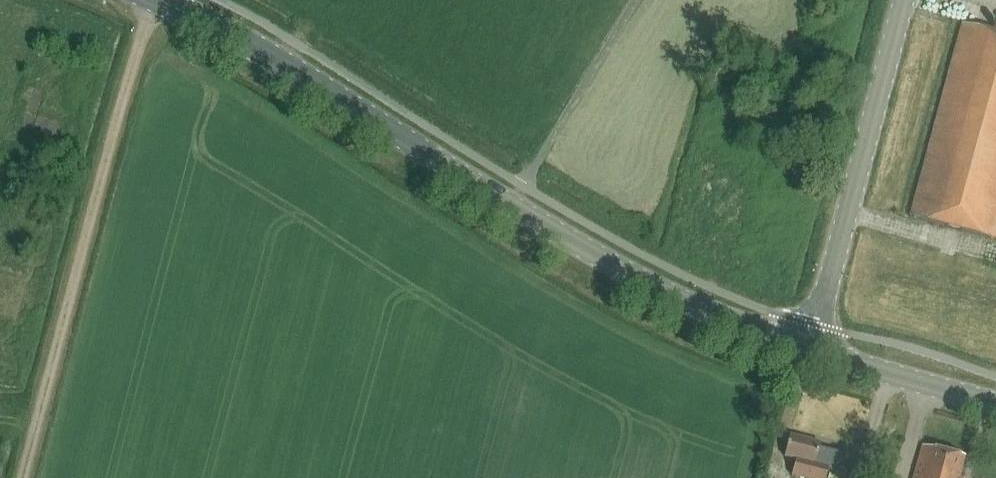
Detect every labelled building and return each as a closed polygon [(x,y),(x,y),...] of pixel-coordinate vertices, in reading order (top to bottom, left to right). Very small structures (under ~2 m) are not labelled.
[(966,11),(942,0),(937,0),(935,6),(963,19),(966,11)] [(995,241),(995,33),(962,24),(910,218),(995,241)] [(819,450),(820,444),(790,436),(784,458),(796,461),(792,476),(798,477),(826,477),(829,468),(827,468),(831,453),(819,450)] [(965,458),(922,446),(914,477),(959,477),(965,458)]
